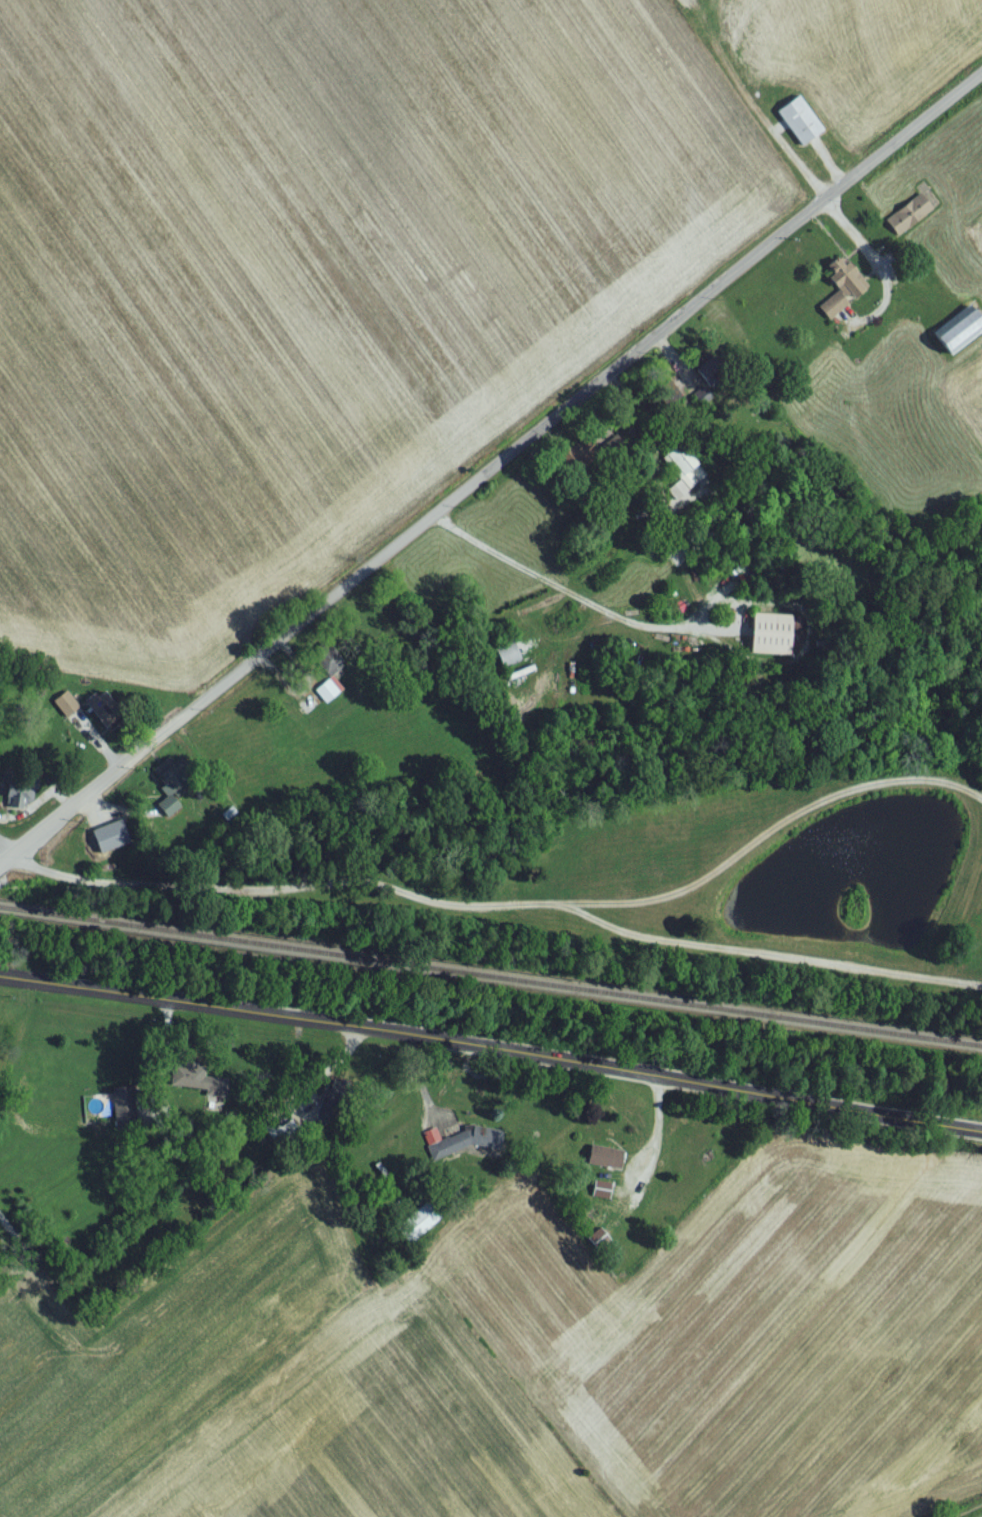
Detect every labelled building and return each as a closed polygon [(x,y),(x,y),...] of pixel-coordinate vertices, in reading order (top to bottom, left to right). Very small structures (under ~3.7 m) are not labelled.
[(798,153),(822,135),(798,100),(773,118),(798,153)] [(835,297),(815,313),(825,326),(850,307),(849,306),(863,295),(836,262),(825,271),(835,283),(828,289),(835,297)] [(695,470),(677,448),(660,463),(677,484),(695,470)] [(748,660),(778,659),(777,637),(770,637),(770,621),(747,621),(748,660)] [(501,677),(519,668),(508,646),(490,655),(501,677)] [(340,694),(327,682),(312,698),(325,710),(340,694)] [(81,711),(99,742),(117,732),(99,700),(81,711)] [(478,1152),(474,1137),(425,1150),(429,1165),(478,1152)] [(620,1159),(586,1150),(582,1168),(615,1176),(620,1159)] [(588,1201),(607,1206),(612,1191),(593,1186),(588,1201)] [(441,1224),(426,1206),(392,1235),(407,1252),(441,1224)]
